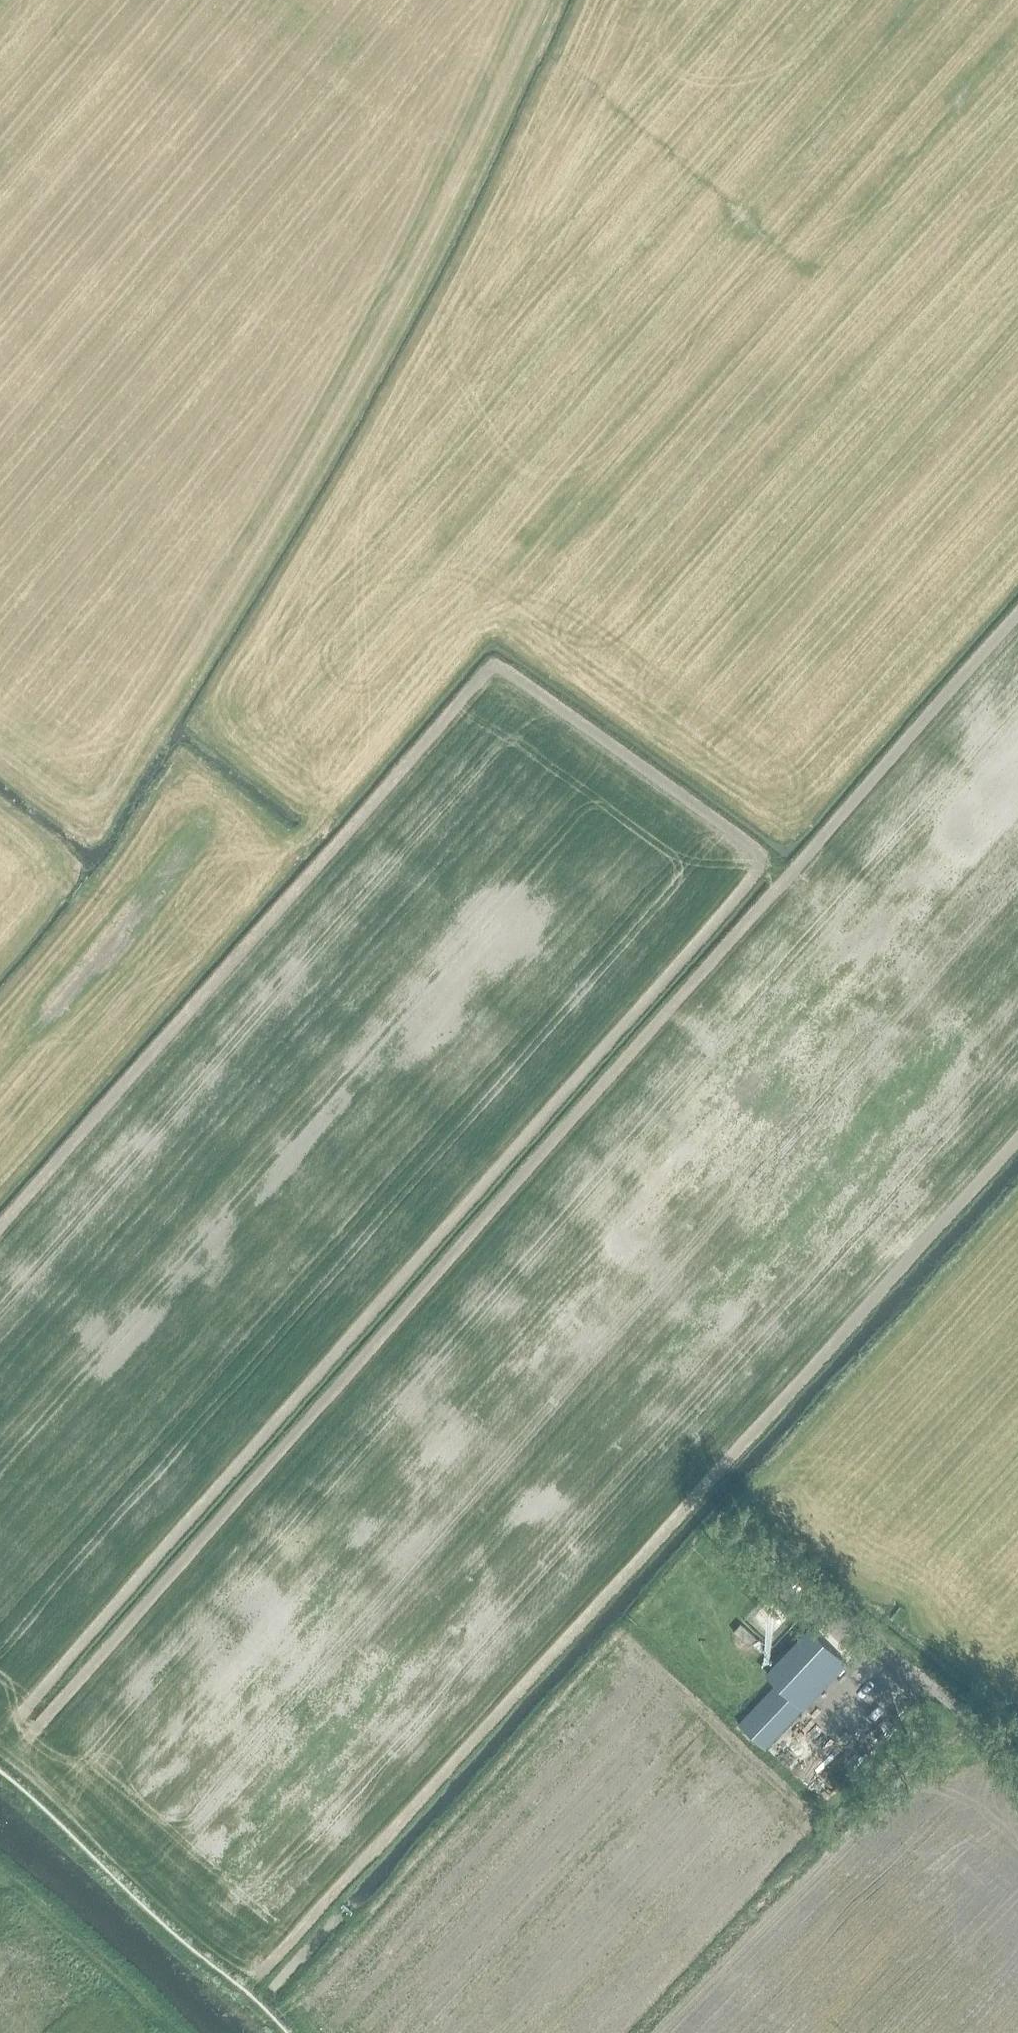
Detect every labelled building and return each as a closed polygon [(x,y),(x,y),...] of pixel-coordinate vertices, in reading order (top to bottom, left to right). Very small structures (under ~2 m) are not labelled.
[(846,1662),(806,1626),(763,1672),(776,1684),(739,1724),(765,1749),(846,1662)]
